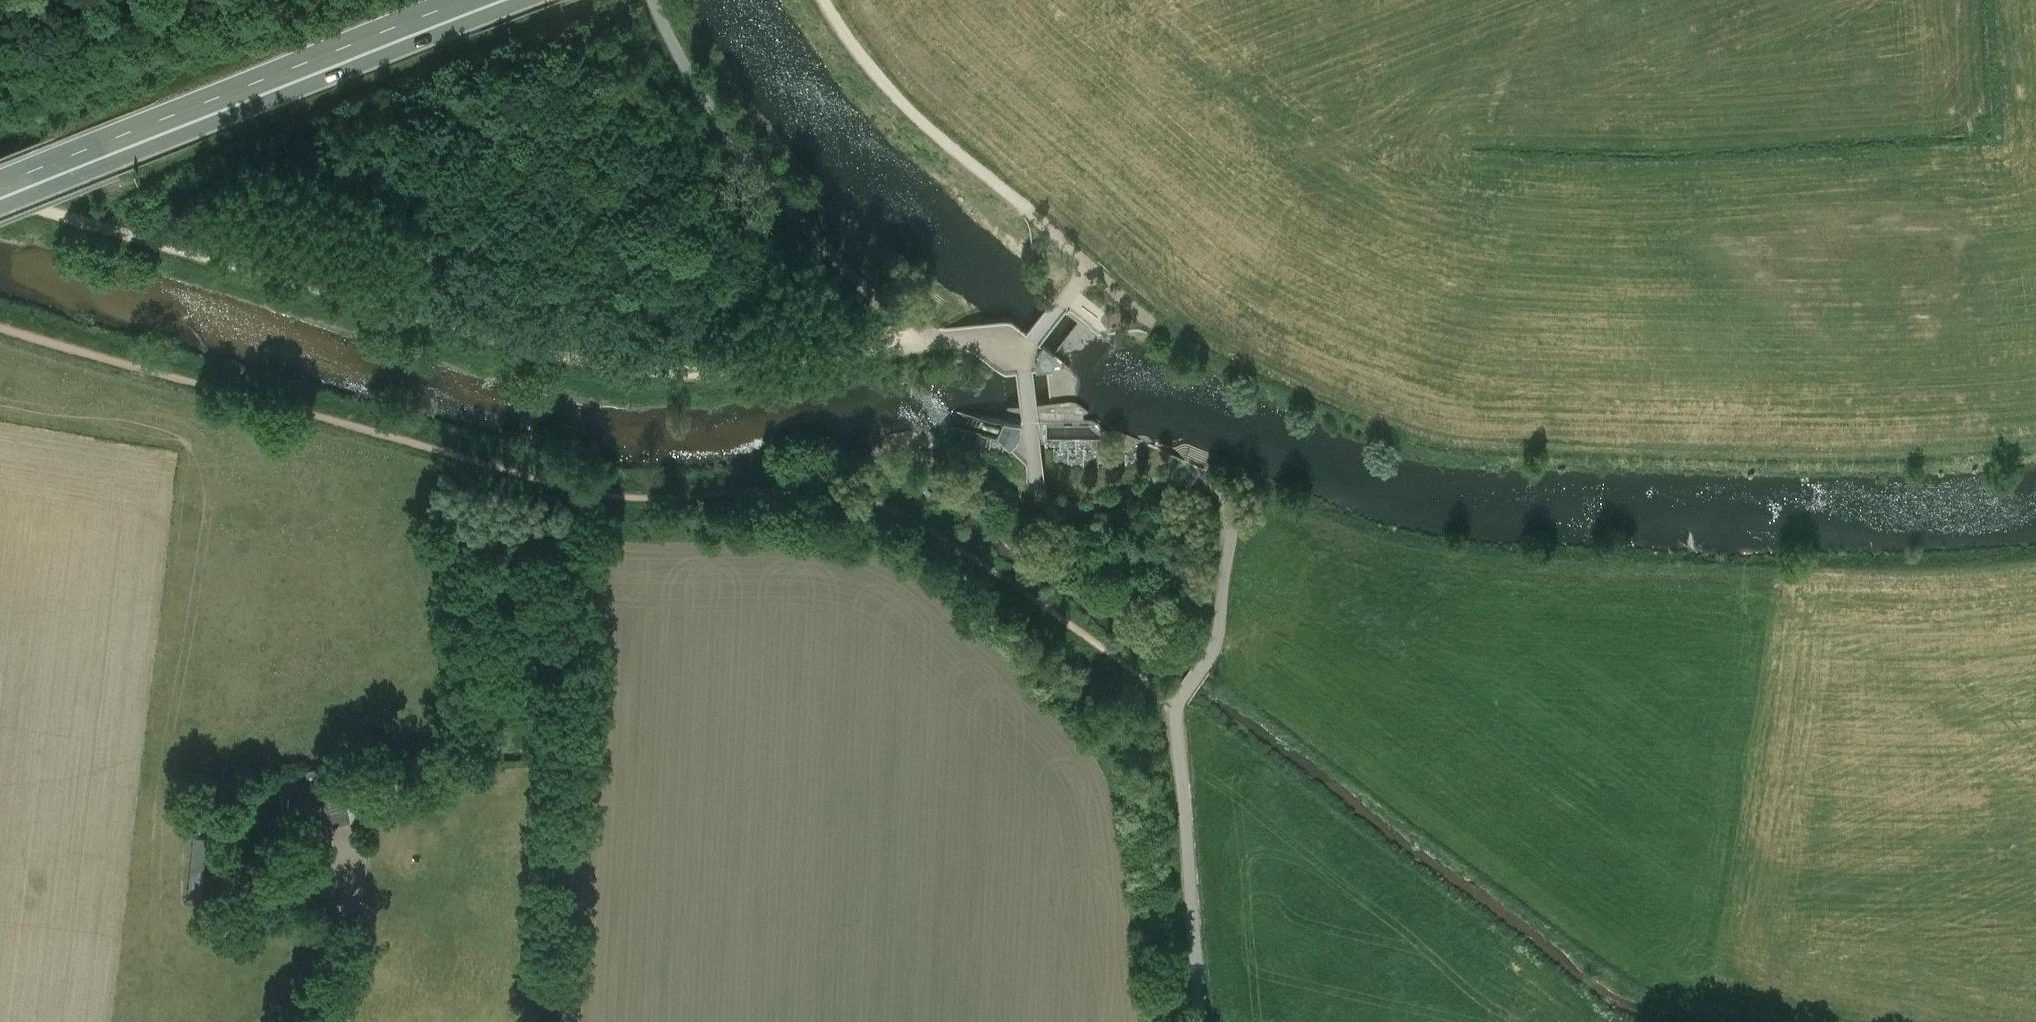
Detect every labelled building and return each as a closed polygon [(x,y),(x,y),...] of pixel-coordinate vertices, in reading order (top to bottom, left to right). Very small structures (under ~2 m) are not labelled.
[(1036,371),(1053,369),(1056,356),(1043,346),(1037,353),(1035,361),(1036,371)] [(1020,424),(1004,424),(997,439),(1009,449),(1016,441),(1020,432),(1020,424)] [(286,814),(315,809),(337,805),(340,822),(363,818),(353,763),(307,771),(309,782),(281,787),(286,814)] [(337,805),(315,809),(319,826),(340,822),(337,805)] [(194,835),(192,888),(209,889),(211,835),(194,835)]
